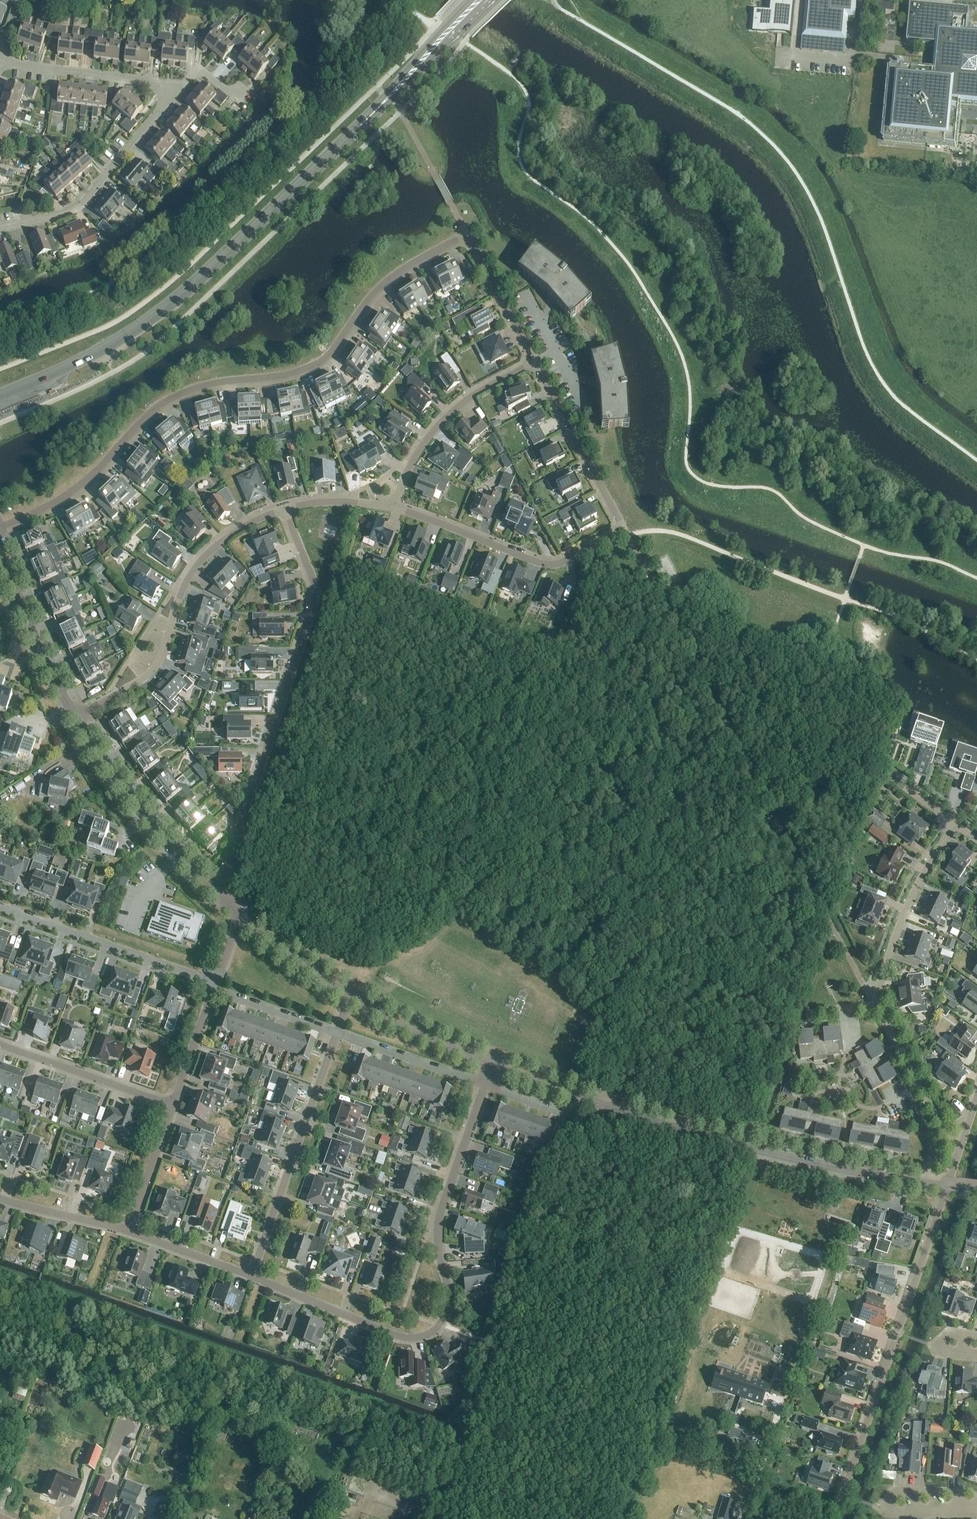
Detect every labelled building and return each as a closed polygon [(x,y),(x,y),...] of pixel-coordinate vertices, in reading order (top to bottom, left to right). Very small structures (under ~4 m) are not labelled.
[(795,0),(774,0),(773,14),(756,12),(754,33),(792,36),(795,0)] [(857,0),(807,0),(803,36),(846,40),(848,17),(855,18),(857,0)] [(894,12),(895,4),(877,2),(876,14),(886,15),(886,11),(894,12)] [(967,32),(969,10),(911,5),(907,42),(936,45),(933,72),(890,68),(883,141),(956,148),(960,105),(976,106),(976,33),(967,32)] [(27,51),(34,30),(28,28),(31,18),(26,17),(23,26),(17,43),(24,46),(23,48),(25,49),(25,50),(27,51)] [(45,37),(52,39),(55,27),(49,24),(46,34),(39,32),(42,22),(38,21),(34,30),(27,51),(29,47),(35,49),(34,52),(37,53),(36,54),(39,55),(40,51),(45,37)] [(213,54),(225,40),(231,33),(228,29),(221,37),(216,33),(222,25),(218,21),(209,30),(214,34),(204,46),(201,49),(203,51),(204,50),(206,52),(208,50),(213,54)] [(803,35),(803,26),(793,25),(793,35),(803,35)] [(72,39),(65,38),(66,28),(55,27),(52,39),(59,40),(58,55),(65,56),(64,59),(67,59),(67,60),(69,60),(72,39)] [(84,43),(90,44),(91,31),(85,30),(84,40),(77,39),(78,29),(73,29),(72,39),(69,60),(70,57),(77,57),(76,60),(79,61),(79,62),(81,62),(82,58),(84,43)] [(106,65),(110,33),(109,33),(108,43),(101,42),(103,32),(91,31),(90,44),(96,44),(94,60),(101,61),(101,63),(103,64),(103,65),(106,65)] [(118,63),(121,45),(113,44),(115,34),(110,33),(106,65),(106,61),(113,62),(113,65),(115,65),(115,66),(118,66),(118,63)] [(174,64),(176,46),(169,45),(170,35),(159,33),(158,39),(157,46),(163,47),(161,62),(168,63),(168,66),(171,66),(171,67),(173,67),(174,64)] [(136,69),(140,37),(139,47),(132,46),(133,36),(128,36),(124,63),(131,64),(131,67),(134,67),(134,68),(136,69)] [(181,46),(182,36),(177,36),(176,46),(174,64),(180,64),(180,67),(183,67),(183,68),(185,69),(188,50),(194,50),(195,38),(189,37),(188,47),(181,46)] [(157,52),(157,46),(158,39),(152,38),(151,49),(144,48),(145,38),(140,37),(136,69),(137,65),(143,66),(143,69),(146,69),(145,70),(148,70),(149,66),(149,67),(151,51),(157,52)] [(237,54),(244,46),(245,45),(237,37),(230,45),(225,40),(213,54),(211,57),(213,59),(213,58),(215,60),(217,57),(222,62),(233,50),(237,54)] [(252,37),(245,45),(244,46),(248,50),(238,62),(244,67),(242,69),(244,71),(243,71),(245,73),(266,49),(259,56),(254,52),(261,44),(252,37)] [(270,52),(266,49),(245,73),(248,70),(253,74),(251,77),(253,78),(252,79),(254,81),(257,78),(267,66),(272,70),(280,61),(275,56),(268,64),(263,60),(270,52)] [(69,105),(72,83),(70,83),(70,84),(67,84),(67,87),(59,86),(58,101),(52,100),(50,113),(61,114),(63,104),(69,105)] [(84,89),(84,85),(82,85),(81,86),(79,85),(78,88),(72,87),(72,83),(69,105),(68,115),(73,116),(74,106),(81,106),(84,89)] [(33,99),(36,88),(24,84),(23,89),(8,84),(6,91),(3,90),(2,93),(1,92),(0,95),(21,102),(23,95),(33,99)] [(220,107),(228,99),(218,91),(214,95),(202,85),(198,90),(196,89),(194,91),(193,90),(192,92),(216,113),(208,106),(213,101),(220,107)] [(93,108),(96,90),(96,86),(93,86),(93,87),(91,87),(90,90),(84,89),(81,106),(80,117),(85,117),(86,107),(93,108)] [(102,91),(96,90),(93,108),(92,118),(97,119),(98,109),(105,110),(108,92),(108,88),(105,88),(105,89),(103,88),(102,91)] [(115,122),(136,98),(135,97),(133,100),(128,96),(130,94),(128,92),(128,91),(126,90),(124,93),(124,92),(112,106),(118,111),(111,119),(115,122)] [(216,113),(192,92),(191,92),(194,94),(190,100),(188,98),(186,100),(185,99),(184,101),(187,104),(186,104),(200,115),(205,110),(213,117),(216,113)] [(21,102),(0,95),(4,96),(2,102),(0,102),(0,107),(17,113),(19,106),(29,110),(30,105),(21,102)] [(133,120),(143,108),(137,104),(139,102),(137,100),(138,99),(136,98),(115,122),(122,114),(127,119),(120,126),(129,134),(137,124),(133,120)] [(0,107),(0,120),(13,125),(15,118),(25,121),(26,117),(17,113),(0,107)] [(173,113),(172,115),(196,136),(188,129),(193,124),(200,131),(204,127),(196,120),(183,108),(178,114),(176,112),(174,114),(173,113)] [(246,120),(250,115),(246,112),(244,111),(240,115),(246,120)] [(196,136),(172,115),(174,118),(170,123),(168,121),(166,123),(166,122),(164,124),(167,127),(180,139),(185,133),(193,140),(196,136)] [(7,141),(10,135),(19,138),(21,133),(0,126),(0,139),(7,141)] [(153,137),(152,139),(155,141),(168,153),(173,147),(180,154),(184,150),(176,143),(163,132),(158,137),(156,135),(154,137),(153,137)] [(193,140),(192,140),(197,144),(201,140),(196,136),(193,140)] [(0,139),(0,152),(3,153),(6,146),(15,149),(17,144),(7,141),(0,139)] [(76,157),(71,161),(86,177),(87,176),(87,175),(89,173),(87,171),(92,166),(82,155),(86,151),(78,141),(70,149),(76,157)] [(173,163),(176,159),(168,153),(155,141),(150,146),(148,144),(146,146),(144,148),(158,160),(154,165),(164,173),(168,168),(160,162),(165,156),(173,163)] [(188,159),(192,154),(188,150),(184,155),(188,159)] [(86,177),(71,161),(65,154),(61,157),(67,165),(62,169),(77,185),(78,184),(78,183),(80,181),(78,179),(83,175),(85,178),(86,177)] [(9,166),(11,161),(2,158),(0,157),(0,163),(9,166)] [(146,169),(136,160),(120,179),(132,189),(143,177),(150,184),(160,173),(150,164),(146,169)] [(77,185),(62,169),(56,162),(52,165),(58,173),(53,177),(65,191),(68,193),(70,192),(69,191),(71,189),(69,187),(74,183),(76,186),(77,185)] [(65,191),(53,177),(47,169),(43,173),(49,181),(44,185),(38,177),(33,182),(41,191),(46,187),(56,199),(59,201),(61,200),(60,199),(62,197),(60,195),(65,191)] [(123,204),(133,212),(138,205),(126,195),(121,201),(109,191),(103,199),(104,200),(95,211),(108,222),(123,204)] [(97,243),(92,230),(84,233),(80,222),(71,225),(72,228),(60,232),(66,247),(81,241),(84,248),(97,243)] [(58,253),(51,236),(45,238),(43,233),(31,237),(38,257),(50,252),(51,255),(58,253)] [(10,246),(3,248),(3,249),(0,250),(0,263),(1,262),(0,261),(2,260),(6,270),(17,266),(10,246)] [(591,302),(565,273),(534,249),(518,271),(546,293),(570,320),(591,302)] [(28,253),(16,257),(23,274),(34,270),(28,253)] [(455,266),(453,263),(451,264),(450,262),(442,266),(452,285),(468,277),(460,263),(455,266)] [(452,285),(442,266),(434,271),(435,272),(433,273),(435,277),(429,280),(437,294),(452,285)] [(16,271),(10,274),(13,282),(20,279),(16,271)] [(433,296),(424,283),(419,287),(416,283),(414,285),(413,283),(406,288),(418,306),(433,296)] [(418,306),(406,288),(398,293),(399,295),(398,296),(400,299),(395,303),(404,316),(418,306)] [(487,325),(493,322),(487,311),(477,316),(473,309),(452,320),(456,328),(466,323),(474,338),(490,330),(487,325)] [(400,320),(387,311),(384,316),(380,313),(379,315),(378,314),(372,322),(390,334),(400,320)] [(393,336),(390,334),(372,322),(367,329),(369,330),(368,332),(371,334),(367,340),(383,350),(393,336)] [(450,331),(446,323),(440,327),(444,334),(450,331)] [(507,356),(499,340),(494,342),(491,336),(473,345),(479,356),(485,353),(491,364),(507,356)] [(378,353),(365,344),(361,349),(358,347),(357,348),(355,347),(350,355),(368,367),(378,353)] [(629,427),(627,388),(617,351),(590,358),(599,393),(601,429),(629,427)] [(456,367),(447,354),(441,359),(447,367),(435,375),(447,392),(460,383),(451,371),(456,367)] [(358,382),(368,367),(350,355),(345,362),(346,364),(345,365),(349,368),(345,373),(358,382)] [(403,370),(409,375),(413,371),(407,366),(403,370)] [(351,396),(341,376),(336,379),(334,375),(332,376),(331,374),(323,379),(336,405),(346,400),(346,399),(351,396)] [(425,385),(413,374),(407,380),(408,395),(409,396),(404,400),(420,416),(421,414),(424,414),(426,412),(426,409),(431,404),(419,392),(425,385)] [(336,405),(323,379),(315,383),(316,384),(314,385),(315,389),(310,391),(320,412),(325,409),(326,410),(336,405)] [(527,401),(527,400),(526,398),(531,396),(528,389),(526,390),(523,384),(509,392),(510,395),(505,396),(507,404),(505,405),(512,417),(530,407),(527,401)] [(310,417),(305,393),(299,394),(298,390),(296,391),(296,389),(287,391),(292,416),(293,421),(310,417)] [(363,394),(370,402),(376,396),(370,389),(363,394)] [(292,416),(287,391),(278,393),(278,395),(276,395),(277,399),(271,400),(269,401),(271,416),(274,416),(280,415),(281,418),(292,416)] [(250,425),(248,396),(239,397),(239,398),(237,399),(237,402),(231,403),(232,419),(234,419),(234,424),(238,423),(238,426),(250,425)] [(271,416),(269,401),(266,401),(260,401),(260,397),(258,397),(257,396),(248,396),(250,425),(261,425),(261,421),(267,420),(267,417),(271,416)] [(368,406),(362,400),(357,405),(363,412),(368,406)] [(214,403),(213,401),(204,403),(211,427),(227,423),(226,420),(227,419),(223,404),(217,406),(216,402),(214,403)] [(211,427),(204,403),(196,406),(196,408),(194,408),(195,412),(189,414),(193,429),(199,427),(200,430),(211,427)] [(538,425),(546,421),(541,412),(524,421),(528,430),(526,431),(534,446),(533,446),(534,447),(546,440),(538,425)] [(364,423),(370,417),(366,413),(360,419),(364,423)] [(384,433),(401,445),(410,432),(405,429),(409,423),(394,413),(389,419),(392,421),(384,433)] [(188,432),(189,431),(179,419),(174,423),(172,420),(170,421),(169,420),(162,426),(178,445),(181,448),(193,438),(188,432)] [(479,436),(488,428),(479,419),(471,426),(466,420),(454,430),(460,437),(462,436),(469,445),(479,436)] [(501,425),(499,421),(491,423),(494,429),(501,425)] [(178,445),(162,426),(155,432),(156,433),(154,435),(157,438),(152,442),(162,454),(167,450),(169,452),(178,445)] [(343,438),(348,435),(344,428),(339,431),(343,438)] [(370,445),(360,451),(372,471),(376,467),(376,465),(381,462),(377,456),(384,452),(374,437),(368,441),(370,445)] [(504,452),(499,441),(493,444),(499,455),(504,452)] [(296,452),(294,442),(287,444),(289,454),(296,452)] [(473,458),(461,448),(456,455),(442,444),(434,455),(434,454),(429,461),(435,465),(436,465),(447,472),(452,464),(463,472),(473,458)] [(565,457),(558,445),(548,450),(545,445),(532,452),(537,462),(542,459),(546,467),(565,457)] [(138,452),(137,451),(131,458),(148,471),(159,457),(146,448),(143,452),(139,450),(138,452)] [(372,471),(360,451),(350,457),(348,453),(341,457),(350,472),(357,468),(360,475),(365,471),(366,473),(372,471)] [(154,475),(148,471),(131,458),(125,465),(127,466),(126,468),(129,470),(125,475),(141,488),(145,483),(146,484),(153,475),(153,476),(154,475)] [(291,473),(297,472),(293,458),(287,459),(289,466),(275,469),(280,491),(294,487),(291,473)] [(161,466),(166,471),(172,465),(167,461),(161,466)] [(211,474),(214,467),(207,464),(204,471),(211,474)] [(335,483),(334,464),(311,465),(312,475),(314,474),(315,484),(335,483)] [(259,486),(266,483),(259,467),(252,470),(254,475),(241,480),(244,489),(242,491),(245,494),(246,493),(250,502),(264,496),(259,486)] [(509,490),(514,477),(504,473),(499,486),(509,490)] [(444,493),(449,482),(431,475),(428,481),(420,478),(415,491),(424,494),(423,497),(432,501),(437,490),(444,493)] [(575,490),(581,487),(574,475),(564,480),(561,475),(548,482),(553,492),(558,489),(562,497),(566,495),(569,502),(568,502),(568,503),(579,497),(579,496),(578,497),(575,490)] [(117,483),(114,480),(113,482),(111,480),(105,487),(120,502),(124,507),(137,495),(132,490),(121,479),(117,483)] [(191,485),(185,479),(177,486),(184,492),(191,485)] [(120,502),(105,487),(98,493),(99,494),(98,496),(101,499),(96,503),(107,514),(120,502)] [(218,497),(207,504),(218,521),(230,513),(227,508),(235,503),(226,489),(217,495),(218,497)] [(477,498),(474,497),(470,506),(473,507),(471,514),(473,515),(472,516),(477,519),(478,517),(489,521),(498,497),(488,493),(486,499),(478,496),(477,498)] [(594,518),(596,517),(593,510),(592,511),(589,505),(585,508),(581,501),(558,514),(563,523),(572,518),(580,532),(597,523),(594,518)] [(523,507),(511,502),(506,514),(511,516),(507,525),(516,529),(514,533),(526,538),(533,522),(529,520),(532,515),(522,511),(523,507)] [(87,509),(85,505),(83,507),(82,505),(74,510),(85,528),(100,520),(92,506),(87,509)] [(198,523),(202,519),(192,507),(187,512),(191,516),(182,524),(187,530),(184,532),(193,542),(196,539),(196,540),(206,531),(198,523)] [(85,528),(74,510),(66,514),(67,516),(65,517),(67,520),(62,523),(70,537),(85,528)] [(547,524),(558,519),(555,515),(545,521),(547,524)] [(382,529),(384,523),(371,518),(368,525),(367,524),(364,531),(365,532),(363,539),(376,544),(377,543),(388,547),(393,534),(382,529)] [(160,519),(156,524),(162,529),(166,525),(160,519)] [(404,547),(405,547),(402,554),(423,562),(428,549),(420,546),(425,534),(411,528),(404,547)] [(275,553),(272,546),(278,544),(273,530),(252,538),(257,552),(259,552),(261,558),(265,569),(279,563),(275,552),(275,553)] [(43,538),(40,532),(34,535),(32,531),(21,536),(20,533),(19,533),(27,552),(27,551),(27,550),(40,545),(43,551),(47,549),(55,546),(50,535),(43,538)] [(122,542),(125,539),(120,531),(116,534),(122,542)] [(168,546),(172,541),(160,532),(153,541),(159,546),(152,555),(172,569),(182,556),(168,546)] [(115,547),(121,542),(116,536),(110,541),(115,547)] [(457,567),(464,548),(450,543),(448,549),(442,546),(434,566),(446,571),(449,564),(457,567)] [(123,554),(118,548),(112,554),(117,560),(123,554)] [(54,566),(47,549),(43,551),(45,557),(32,563),(32,562),(31,562),(36,574),(54,566)] [(81,558),(86,566),(98,559),(93,551),(81,558)] [(383,573),(387,561),(371,555),(366,566),(383,573)] [(490,578),(497,561),(481,555),(477,565),(475,564),(473,565),(471,571),(472,572),(474,573),(471,579),(484,584),(482,591),(493,595),(499,581),(490,578)] [(246,571),(237,563),(232,568),(224,559),(215,569),(230,583),(238,574),(241,577),(246,571)] [(146,578),(151,570),(137,561),(129,575),(138,581),(134,588),(152,600),(160,587),(146,578)] [(94,568),(90,572),(93,575),(97,571),(100,574),(105,570),(100,563),(94,568)] [(59,564),(54,566),(36,574),(41,585),(41,584),(54,578),(56,585),(61,583),(61,582),(66,580),(59,564)] [(261,566),(248,571),(254,579),(264,575),(261,566)] [(522,579),(524,573),(511,567),(502,590),(515,595),(517,590),(530,596),(535,585),(522,579)] [(225,588),(230,583),(215,569),(206,578),(221,592),(216,597),(216,596),(216,597),(225,601),(232,594),(225,588)] [(296,601),(293,586),(286,587),(283,573),(271,576),(270,573),(258,578),(261,586),(271,581),(273,590),(271,590),(273,597),(272,599),(272,603),(274,604),(274,605),(296,601)] [(454,592),(459,578),(446,573),(441,587),(454,592)] [(418,583),(415,574),(406,577),(409,586),(418,583)] [(84,584),(87,591),(94,588),(91,581),(84,584)] [(556,585),(544,581),(536,603),(547,608),(549,603),(556,606),(562,590),(555,588),(556,585)] [(68,599),(61,583),(56,585),(59,591),(46,596),(45,595),(49,607),(68,599)] [(68,599),(49,607),(54,618),(55,618),(54,617),(68,612),(70,618),(75,616),(79,614),(82,613),(75,596),(68,599)] [(135,614),(141,605),(130,598),(124,607),(124,606),(116,619),(126,626),(125,627),(132,632),(141,617),(135,614)] [(222,602),(209,598),(208,604),(194,600),(190,612),(210,618),(212,612),(219,614),(222,602)] [(207,628),(210,618),(190,612),(187,624),(195,626),(193,632),(214,638),(217,630),(207,628)] [(79,614),(75,616),(70,618),(73,624),(60,630),(60,629),(59,629),(64,641),(82,633),(82,632),(86,630),(79,614)] [(231,622),(238,624),(241,616),(234,614),(231,622)] [(284,638),(284,621),(268,621),(268,614),(253,614),(253,621),(259,621),(259,638),(261,638),(261,639),(262,640),(266,640),(268,639),(268,638),(284,638)] [(553,646),(558,635),(549,631),(544,642),(553,646)] [(90,649),(82,633),(64,641),(69,652),(70,652),(69,651),(82,645),(85,651),(90,649)] [(223,643),(225,636),(219,634),(217,641),(223,643)] [(206,651),(209,640),(196,636),(194,642),(183,638),(179,650),(199,656),(201,649),(206,651)] [(122,649),(119,643),(113,646),(116,652),(122,649)] [(75,663),(80,674),(98,665),(93,655),(102,651),(98,645),(90,649),(85,651),(88,657),(76,664),(75,663)] [(239,649),(239,662),(245,662),(245,672),(252,672),(273,673),(273,657),(257,657),(257,649),(239,649)] [(206,658),(199,656),(179,650),(175,662),(189,666),(187,673),(200,677),(206,658)] [(106,681),(103,675),(98,665),(80,674),(86,685),(87,685),(86,684),(99,677),(102,683),(100,684),(106,681)] [(194,685),(185,677),(181,681),(171,672),(167,677),(166,676),(162,680),(178,695),(186,686),(190,690),(194,685)] [(201,680),(209,682),(211,677),(202,674),(201,680)] [(5,680),(0,678),(0,708),(7,711),(12,695),(1,691),(5,680)] [(173,701),(178,695),(162,680),(158,685),(159,686),(154,690),(164,700),(160,704),(171,714),(178,706),(173,701)] [(206,691),(209,684),(201,680),(197,686),(206,691)] [(214,694),(218,684),(211,682),(208,692),(214,694)] [(262,708),(261,693),(255,694),(255,682),(241,683),(241,686),(222,686),(222,695),(240,695),(240,709),(262,708)] [(151,700),(146,704),(151,711),(156,707),(151,700)] [(133,724),(127,715),(123,709),(117,713),(119,712),(123,717),(111,725),(110,724),(109,724),(116,735),(133,724)] [(196,721),(198,715),(190,713),(188,718),(196,721)] [(204,728),(207,718),(201,716),(197,726),(204,728)] [(916,721),(910,741),(926,746),(922,760),(931,763),(937,743),(944,724),(918,716),(916,721)] [(252,728),(250,727),(250,725),(239,725),(239,718),(224,718),(224,728),(227,729),(227,741),(241,741),(247,742),(247,741),(250,741),(250,733),(252,728)] [(139,719),(133,724),(116,735),(123,745),(123,744),(135,736),(139,742),(149,735),(139,719)] [(166,731),(171,727),(168,723),(163,727),(166,731)] [(30,756),(36,740),(24,736),(25,734),(13,729),(13,728),(12,727),(10,735),(1,732),(0,735),(0,749),(4,750),(3,754),(17,758),(19,752),(30,756)] [(153,754),(146,744),(153,740),(149,735),(139,742),(143,748),(131,756),(130,755),(137,765),(153,754)] [(949,769),(965,775),(960,789),(969,792),(976,769),(976,751),(957,744),(949,769)] [(221,758),(221,772),(240,772),(240,755),(221,755),(221,749),(189,749),(195,758),(221,758)] [(164,769),(153,754),(137,765),(144,776),(145,775),(144,774),(156,766),(160,771),(164,769)] [(208,777),(198,764),(193,768),(203,781),(208,777)] [(166,772),(164,769),(160,771),(164,777),(153,786),(152,785),(159,795),(175,783),(166,772)] [(58,784),(43,781),(39,797),(55,800),(54,803),(66,806),(69,793),(76,788),(69,776),(58,784)] [(182,800),(191,793),(191,792),(186,786),(177,786),(175,783),(159,795),(167,805),(168,804),(167,803),(178,795),(182,800)] [(198,810),(190,802),(195,798),(191,793),(182,800),(187,805),(176,814),(175,813),(175,814),(183,823),(198,810)] [(887,819),(873,809),(865,819),(879,830),(887,819)] [(210,815),(205,819),(198,810),(183,823),(191,833),(192,832),(191,831),(202,822),(206,827),(210,824),(209,823),(214,819),(210,815)] [(83,813),(78,826),(93,831),(87,847),(115,857),(118,846),(105,841),(109,829),(101,826),(103,820),(83,813)] [(917,842),(928,827),(912,815),(907,821),(905,820),(900,826),(902,827),(897,835),(907,842),(910,838),(917,842)] [(217,842),(222,837),(210,824),(206,827),(211,832),(201,842),(200,841),(199,842),(213,856),(214,856),(212,854),(220,845),(217,842)] [(890,839),(873,826),(868,833),(885,846),(890,839)] [(960,846),(951,857),(954,859),(946,870),(958,880),(971,863),(968,861),(972,856),(960,846)] [(46,849),(40,847),(37,854),(44,856),(46,849)] [(897,866),(903,855),(891,848),(885,859),(884,858),(882,862),(880,861),(877,868),(878,869),(876,873),(884,877),(883,879),(889,881),(890,880),(895,882),(903,868),(897,866)] [(10,862),(3,860),(6,853),(0,851),(0,882),(3,883),(10,862)] [(25,875),(30,861),(24,859),(22,866),(10,862),(3,883),(9,885),(9,884),(15,886),(20,873),(25,875)] [(75,861),(71,871),(77,873),(80,863),(75,861)] [(41,896),(48,875),(41,873),(44,866),(33,862),(28,876),(34,878),(29,891),(35,893),(35,894),(41,896)] [(63,888),(68,874),(57,871),(55,878),(48,875),(41,896),(47,898),(47,897),(53,899),(57,886),(63,888)] [(78,909),(86,889),(79,886),(80,881),(70,878),(66,889),(72,891),(67,904),(73,906),(73,907),(78,909)] [(126,891),(129,882),(123,880),(120,888),(126,891)] [(101,901),(106,888),(95,884),(93,891),(86,889),(78,909),(84,911),(85,910),(91,912),(95,899),(101,901)] [(875,928),(885,903),(874,899),(877,892),(863,887),(860,893),(870,897),(863,913),(860,912),(856,923),(867,928),(868,925),(875,928)] [(967,903),(973,894),(965,888),(959,897),(967,903)] [(954,905),(948,903),(949,902),(930,894),(925,905),(943,914),(946,907),(952,910),(954,905)] [(940,920),(943,914),(925,905),(919,916),(938,925),(943,927),(946,923),(940,920)] [(152,919),(147,933),(181,945),(184,938),(187,939),(186,941),(195,944),(205,918),(195,915),(194,917),(191,916),(161,906),(156,921),(152,919)] [(959,932),(963,925),(955,922),(952,929),(959,932)] [(11,935),(0,931),(0,959),(9,962),(14,948),(7,946),(11,935)] [(936,947),(937,942),(932,940),(912,933),(908,945),(928,952),(930,945),(936,947)] [(965,945),(971,938),(964,933),(959,940),(965,945)] [(955,942),(948,940),(946,947),(952,949),(955,942)] [(35,965),(42,944),(36,942),(35,944),(30,941),(25,954),(19,952),(15,966),(25,970),(27,963),(35,965)] [(49,963),(53,950),(47,948),(48,946),(42,944),(35,965),(42,968),(39,975),(50,978),(54,965),(49,963)] [(925,958),(928,952),(908,945),(904,957),(924,964),(924,963),(930,965),(931,960),(925,958)] [(953,954),(941,950),(939,956),(951,960),(953,954)] [(59,972),(56,981),(63,984),(65,976),(77,980),(84,961),(72,956),(66,974),(59,972)] [(99,978),(92,976),(96,965),(84,961),(77,980),(84,982),(82,988),(94,992),(99,978)] [(120,995),(127,974),(121,972),(120,973),(115,971),(110,984),(104,982),(100,996),(110,999),(113,993),(120,995)] [(18,980),(27,983),(29,977),(20,974),(18,980)] [(134,992),(138,980),(132,978),(133,976),(127,974),(120,995),(127,997),(124,1004),(134,1008),(139,994),(134,992)] [(924,987),(923,974),(910,976),(911,983),(896,985),(897,991),(899,991),(899,997),(920,994),(919,988),(924,987)] [(21,983),(10,980),(1,976),(0,978),(0,987),(18,993),(21,983)] [(976,996),(976,989),(966,981),(962,987),(964,989),(961,992),(968,997),(963,1005),(976,1015),(976,996)] [(151,991),(146,1005),(157,1009),(157,1010),(170,1014),(177,1017),(177,1016),(181,1005),(175,1003),(178,994),(164,989),(162,995),(151,991)] [(921,1000),(920,994),(899,997),(900,1002),(899,1002),(899,1009),(914,1007),(915,1014),(927,1013),(926,1000),(921,1000)] [(67,998),(61,996),(58,1002),(65,1005),(67,998)] [(950,1001),(947,1006),(953,1011),(957,1006),(950,1001)] [(14,1011),(4,1008),(5,1004),(0,1002),(0,1026),(8,1029),(10,1023),(11,1023),(13,1018),(12,1017),(14,1011)] [(46,1029),(48,1022),(42,1020),(44,1013),(30,1008),(24,1025),(32,1028),(30,1033),(35,1035),(34,1038),(45,1042),(49,1030),(46,1029)] [(228,1033),(235,1014),(224,1010),(217,1031),(227,1035),(228,1033)] [(236,1042),(245,1017),(235,1014),(228,1033),(234,1034),(232,1041),(236,1042)] [(248,1039),(255,1021),(245,1017),(236,1042),(239,1043),(242,1037),(248,1039)] [(132,1032),(135,1022),(128,1019),(124,1029),(132,1032)] [(75,1024),(64,1020),(59,1034),(65,1036),(61,1048),(74,1052),(76,1046),(81,1048),(86,1035),(73,1030),(75,1024)] [(256,1049),(265,1024),(255,1021),(248,1039),(254,1042),(252,1048),(256,1049)] [(268,1047),(275,1028),(265,1024),(256,1049),(260,1051),(263,1045),(268,1047)] [(941,1038),(936,1045),(953,1057),(957,1053),(966,1059),(975,1048),(969,1043),(976,1033),(965,1025),(950,1045),(941,1038)] [(276,1056),(285,1031),(275,1028),(268,1047),(274,1049),(273,1055),(276,1056)] [(289,1054),(295,1035),(285,1031),(276,1056),(280,1058),(283,1052),(289,1054)] [(837,1032),(823,1034),(824,1037),(818,1038),(820,1061),(827,1061),(827,1065),(834,1064),(833,1056),(840,1055),(839,1052),(839,1045),(838,1039),(837,1032)] [(297,1064),(298,1060),(306,1039),(295,1035),(289,1054),(295,1056),(293,1062),(297,1064)] [(820,1061),(818,1038),(812,1038),(811,1035),(797,1037),(800,1060),(813,1059),(814,1062),(820,1061)] [(119,1060),(124,1047),(114,1043),(114,1042),(99,1037),(92,1059),(106,1064),(109,1056),(119,1060)] [(308,1063),(316,1042),(306,1039),(298,1060),(308,1063)] [(878,1058),(881,1057),(874,1045),(863,1051),(857,1054),(854,1056),(857,1062),(850,1065),(853,1071),(857,1069),(860,1075),(881,1064),(878,1058)] [(139,1055),(129,1051),(125,1064),(134,1067),(132,1073),(148,1078),(155,1056),(140,1051),(139,1055)] [(959,1071),(964,1065),(946,1052),(941,1059),(945,1062),(936,1075),(938,1077),(937,1079),(943,1083),(944,1081),(956,1089),(965,1076),(959,1071)] [(233,1072),(237,1061),(220,1055),(218,1061),(208,1057),(204,1069),(224,1075),(226,1069),(233,1072)] [(364,1080),(370,1061),(360,1058),(352,1079),(363,1083),(364,1080)] [(371,1090),(380,1065),(370,1061),(364,1080),(369,1082),(367,1089),(371,1090)] [(886,1067),(884,1069),(881,1064),(860,1075),(863,1081),(866,1079),(873,1091),(893,1080),(886,1067)] [(14,1069),(2,1065),(0,1071),(0,1088),(1,1086),(7,1088),(14,1069)] [(384,1087),(390,1068),(380,1065),(371,1090),(375,1091),(378,1085),(384,1087)] [(270,1070),(264,1068),(261,1075),(267,1078),(270,1070)] [(392,1097),(400,1072),(390,1068),(384,1087),(389,1089),(388,1096),(392,1097)] [(19,1092),(26,1073),(14,1069),(7,1088),(14,1091),(12,1096),(17,1098),(19,1092)] [(222,1081),(224,1075),(204,1069),(200,1080),(210,1083),(208,1089),(225,1095),(229,1084),(222,1081)] [(785,1084),(782,1094),(791,1096),(794,1086),(798,1072),(790,1070),(785,1084)] [(299,1089),(286,1084),(288,1077),(273,1072),(269,1084),(278,1087),(275,1093),(295,1100),(299,1089)] [(404,1094),(411,1075),(400,1072),(392,1097),(395,1098),(398,1092),(404,1094)] [(412,1104),(421,1079),(411,1075),(404,1094),(410,1097),(408,1103),(412,1104)] [(45,1102),(52,1082),(40,1078),(33,1097),(31,1103),(36,1105),(38,1099),(45,1102)] [(424,1102),(431,1083),(421,1079),(412,1104),(416,1105),(418,1100),(424,1102)] [(57,1106),(64,1086),(52,1082),(45,1102),(51,1104),(49,1110),(55,1111),(57,1106)] [(432,1111),(434,1108),(441,1086),(431,1083),(424,1102),(430,1104),(429,1110),(432,1111)] [(444,1111),(451,1090),(441,1086),(434,1108),(444,1111)] [(83,1115),(89,1095),(78,1091),(71,1111),(69,1117),(74,1118),(76,1113),(83,1115)] [(249,1097),(241,1095),(240,1096),(237,1095),(237,1093),(231,1091),(229,1098),(247,1104),(249,1097)] [(295,1100),(275,1093),(271,1105),(266,1103),(263,1110),(277,1115),(279,1108),(291,1112),(295,1100)] [(224,1106),(226,1098),(213,1094),(211,1100),(195,1095),(191,1106),(211,1113),(213,1107),(219,1109),(220,1105),(224,1106)] [(94,1119),(101,1099),(89,1095),(83,1115),(89,1117),(87,1123),(92,1125),(94,1119)] [(372,1108),(355,1103),(353,1108),(343,1105),(339,1116),(358,1123),(360,1117),(368,1119),(372,1108)] [(809,1132),(814,1111),(808,1110),(809,1106),(799,1104),(797,1111),(785,1108),(780,1129),(803,1134),(804,1131),(809,1132)] [(499,1130),(499,1128),(506,1109),(495,1105),(488,1127),(499,1130)] [(28,1115),(30,1109),(23,1106),(21,1113),(28,1115)] [(207,1125),(211,1113),(191,1106),(187,1118),(203,1123),(200,1130),(213,1135),(216,1128),(207,1125)] [(129,1133),(137,1112),(123,1107),(121,1113),(109,1109),(105,1123),(116,1127),(116,1128),(129,1133)] [(10,1112),(1,1109),(0,1111),(0,1116),(7,1119),(10,1112)] [(507,1138),(516,1112),(506,1109),(499,1128),(505,1130),(503,1136),(507,1138)] [(821,1113),(814,1111),(809,1132),(815,1133),(815,1136),(837,1141),(842,1121),(820,1116),(821,1113)] [(286,1126),(274,1122),(276,1117),(263,1112),(260,1123),(265,1124),(262,1131),(281,1138),(286,1126)] [(519,1135),(525,1116),(516,1112),(507,1138),(510,1139),(513,1133),(519,1135)] [(356,1129),(358,1123),(339,1116),(335,1127),(345,1131),(343,1137),(362,1143),(366,1132),(356,1129)] [(406,1132),(410,1120),(400,1116),(396,1128),(406,1132)] [(526,1144),(535,1119),(525,1116),(519,1135),(524,1137),(522,1143),(526,1144)] [(65,1128),(67,1121),(62,1119),(59,1126),(65,1128)] [(538,1142),(544,1123),(535,1119),(526,1144),(530,1146),(532,1140),(538,1142)] [(907,1154),(911,1134),(898,1131),(899,1124),(890,1122),(889,1126),(882,1125),(879,1146),(884,1147),(884,1150),(907,1154)] [(550,1146),(557,1127),(544,1123),(538,1142),(543,1143),(542,1150),(545,1151),(548,1145),(550,1146)] [(879,1146),(882,1125),(876,1124),(875,1127),(853,1123),(849,1144),(872,1148),(873,1145),(879,1146)] [(431,1148),(435,1137),(416,1130),(410,1128),(408,1133),(414,1135),(412,1141),(431,1148)] [(211,1147),(215,1136),(201,1131),(199,1137),(182,1131),(178,1144),(199,1152),(202,1144),(211,1147)] [(277,1150),(281,1138),(262,1131),(258,1143),(277,1150)] [(24,1138),(12,1134),(10,1142),(0,1138),(0,1159),(9,1162),(13,1150),(19,1152),(24,1138)] [(38,1173),(45,1152),(38,1149),(41,1140),(30,1136),(25,1150),(30,1152),(25,1168),(38,1173)] [(239,1142),(247,1145),(249,1139),(241,1136),(239,1142)] [(387,1149),(391,1139),(382,1136),(378,1146),(387,1149)] [(391,1148),(396,1150),(400,1138),(395,1136),(391,1148)] [(361,1158),(365,1146),(347,1140),(344,1147),(330,1142),(326,1154),(347,1161),(349,1154),(361,1158)] [(427,1160),(431,1148),(412,1141),(409,1148),(403,1146),(402,1151),(407,1153),(427,1160)] [(104,1151),(106,1145),(98,1142),(96,1148),(104,1151)] [(197,1159),(199,1152),(178,1144),(173,1157),(190,1163),(188,1169),(202,1174),(206,1163),(197,1159)] [(262,1153),(245,1147),(241,1158),(251,1161),(249,1169),(268,1176),(272,1164),(260,1160),(262,1153)] [(396,1156),(398,1151),(390,1148),(388,1154),(396,1156)] [(104,1174),(109,1161),(103,1159),(105,1155),(93,1151),(87,1170),(94,1173),(88,1189),(101,1194),(100,1195),(108,1197),(110,1190),(109,1189),(114,1177),(104,1174)] [(940,1157),(937,1152),(932,1154),(935,1160),(940,1157)] [(344,1168),(347,1161),(326,1154),(322,1165),(336,1171),(334,1178),(349,1183),(354,1171),(344,1168)] [(479,1155),(474,1169),(477,1170),(496,1177),(499,1168),(510,1172),(516,1174),(521,1162),(514,1159),(499,1154),(496,1161),(479,1155)] [(73,1162),(65,1159),(63,1165),(60,1165),(58,1172),(60,1172),(58,1179),(59,1179),(58,1181),(65,1184),(66,1181),(71,1183),(75,1172),(82,1174),(87,1160),(75,1156),(73,1162)] [(393,1165),(395,1159),(388,1157),(386,1163),(393,1165)] [(422,1174),(402,1167),(402,1168),(397,1166),(395,1171),(401,1173),(398,1179),(418,1186),(422,1174)] [(264,1188),(268,1176),(249,1169),(246,1176),(241,1174),(237,1184),(249,1189),(251,1183),(264,1188)] [(203,1191),(207,1182),(205,1182),(207,1176),(200,1174),(195,1188),(203,1191)] [(342,1191),(345,1182),(329,1177),(327,1183),(317,1180),(315,1185),(312,1185),(312,1190),(313,1190),(313,1192),(341,1201),(344,1192),(342,1191)] [(534,1188),(537,1180),(530,1177),(527,1186),(534,1188)] [(414,1198),(418,1186),(398,1179),(396,1186),(390,1184),(388,1189),(394,1191),(414,1198)] [(364,1181),(362,1188),(367,1189),(372,1191),(374,1184),(364,1181)] [(497,1195),(484,1190),(482,1197),(466,1191),(461,1204),(480,1211),(483,1202),(493,1205),(497,1195)] [(175,1196),(161,1191),(153,1213),(167,1218),(170,1211),(181,1215),(186,1202),(175,1198),(175,1196)] [(337,1211),(341,1201),(313,1192),(312,1193),(311,1192),(309,1196),(310,1198),(308,1203),(319,1207),(317,1213),(332,1218),(335,1210),(337,1211)] [(208,1209),(210,1202),(197,1198),(190,1217),(198,1220),(195,1228),(210,1233),(217,1212),(208,1209)] [(244,1245),(252,1222),(236,1216),(239,1206),(241,1207),(241,1206),(231,1203),(221,1231),(229,1233),(227,1239),(244,1245)] [(404,1224),(409,1212),(389,1205),(383,1203),(381,1208),(387,1210),(385,1217),(404,1224)] [(878,1238),(885,1215),(878,1213),(878,1214),(875,1213),(875,1212),(868,1210),(860,1232),(878,1238)] [(327,1238),(334,1220),(316,1214),(315,1217),(326,1221),(321,1235),(327,1238)] [(918,1221),(911,1219),(910,1220),(907,1219),(907,1218),(900,1215),(894,1234),(911,1240),(918,1221)] [(400,1236),(404,1224),(385,1217),(383,1224),(377,1221),(375,1227),(381,1229),(400,1236)] [(484,1235),(483,1235),(485,1229),(459,1220),(454,1233),(461,1235),(461,1236),(463,1237),(464,1235),(469,1235),(469,1246),(465,1246),(466,1255),(484,1254),(484,1235)] [(44,1255),(52,1232),(42,1229),(42,1230),(28,1225),(23,1241),(31,1244),(29,1249),(44,1255)] [(973,1226),(966,1248),(976,1252),(976,1227),(973,1226)] [(80,1264),(87,1244),(72,1239),(73,1238),(64,1235),(56,1257),(68,1261),(66,1264),(74,1267),(76,1263),(80,1264)] [(312,1243),(296,1238),(294,1246),(295,1246),(290,1260),(303,1265),(308,1251),(316,1254),(322,1256),(327,1242),(321,1240),(314,1238),(312,1243)] [(375,1258),(381,1243),(371,1239),(365,1255),(375,1258)] [(881,1253),(885,1242),(878,1240),(874,1251),(881,1253)] [(891,1244),(885,1242),(881,1253),(887,1255),(891,1244)] [(855,1257),(857,1251),(847,1247),(841,1245),(838,1253),(839,1253),(844,1255),(845,1256),(855,1257)] [(327,1263),(324,1273),(334,1277),(334,1275),(345,1279),(349,1267),(356,1269),(361,1254),(354,1252),(353,1254),(347,1252),(336,1248),(334,1254),(332,1253),(329,1264),(327,1263)] [(872,1259),(878,1261),(881,1253),(874,1251),(872,1259)] [(141,1272),(146,1258),(131,1252),(123,1273),(138,1279),(136,1286),(143,1289),(149,1274),(141,1272)] [(961,1269),(966,1255),(960,1253),(955,1267),(961,1269)] [(840,1263),(841,1263),(846,1265),(848,1259),(843,1257),(842,1256),(840,1263)] [(847,1265),(858,1267),(859,1259),(849,1257),(847,1265)] [(508,1270),(506,1259),(494,1261),(495,1272),(508,1270)] [(867,1269),(869,1261),(861,1260),(859,1267),(867,1269)] [(387,1272),(371,1266),(363,1287),(379,1293),(387,1272)] [(186,1279),(188,1272),(173,1267),(166,1288),(181,1293),(181,1292),(194,1297),(199,1283),(186,1279)] [(892,1284),(892,1280),(893,1280),(894,1270),(877,1268),(875,1277),(876,1277),(876,1280),(879,1281),(875,1291),(892,1296),(896,1286),(892,1284)] [(495,1287),(492,1270),(464,1275),(466,1291),(495,1287)] [(237,1313),(244,1295),(230,1290),(231,1288),(225,1285),(224,1288),(217,1286),(212,1301),(225,1305),(224,1308),(237,1313)] [(965,1297),(951,1292),(944,1313),(958,1318),(960,1312),(971,1316),(976,1302),(964,1298),(965,1297)] [(882,1307),(885,1300),(867,1294),(865,1301),(867,1302),(864,1310),(863,1310),(860,1320),(871,1323),(870,1325),(881,1329),(885,1317),(882,1316),(885,1308),(882,1307)] [(291,1335),(296,1320),(285,1316),(287,1310),(273,1305),(266,1325),(280,1330),(281,1329),(284,1330),(284,1333),(291,1335)] [(317,1348),(319,1341),(321,1341),(324,1333),(322,1333),(324,1326),(312,1321),(302,1318),(296,1335),(306,1338),(306,1339),(304,1343),(317,1348)] [(856,1356),(870,1361),(872,1355),(874,1349),(876,1343),(861,1338),(864,1329),(844,1322),(840,1336),(851,1340),(850,1346),(849,1345),(846,1354),(856,1357),(856,1356)] [(362,1365),(370,1344),(356,1339),(354,1345),(342,1341),(338,1355),(349,1359),(349,1360),(362,1365)] [(479,1362),(484,1346),(471,1341),(470,1346),(476,1349),(474,1355),(473,1354),(471,1360),(479,1362)] [(456,1361),(468,1354),(461,1342),(449,1349),(446,1344),(432,1352),(443,1371),(457,1363),(456,1361)] [(823,1361),(826,1353),(816,1349),(813,1357),(823,1361)] [(435,1388),(429,1368),(415,1368),(414,1356),(400,1356),(400,1368),(398,1368),(398,1379),(411,1378),(411,1388),(410,1388),(435,1388)] [(853,1373),(856,1364),(844,1360),(841,1369),(840,1369),(835,1383),(845,1387),(845,1388),(852,1390),(852,1389),(860,1391),(865,1377),(853,1373)] [(369,1375),(373,1363),(371,1363),(368,1362),(364,1373),(367,1374),(369,1375)] [(946,1398),(947,1382),(946,1382),(940,1380),(941,1372),(937,1372),(937,1369),(929,1369),(927,1375),(923,1374),(919,1385),(923,1386),(921,1392),(928,1394),(927,1397),(935,1398),(935,1397),(946,1398)] [(720,1380),(718,1386),(728,1389),(746,1395),(745,1397),(752,1401),(761,1405),(762,1404),(761,1404),(767,1385),(768,1386),(768,1385),(751,1379),(751,1380),(751,1382),(746,1380),(747,1379),(747,1378),(722,1370),(722,1371),(723,1371),(722,1375),(721,1375),(719,1379),(720,1380)] [(972,1372),(958,1371),(956,1393),(970,1395),(970,1392),(976,1393),(976,1381),(971,1380),(972,1372)] [(19,1380),(13,1398),(23,1402),(30,1384),(19,1380)] [(831,1408),(828,1416),(849,1423),(854,1408),(839,1403),(841,1396),(826,1391),(822,1404),(831,1408)] [(438,1402),(435,1401),(437,1397),(428,1394),(424,1405),(436,1409),(438,1402)] [(121,1423),(128,1421),(126,1415),(119,1418),(121,1423)] [(816,1433),(820,1422),(803,1417),(800,1427),(816,1433)] [(929,1445),(931,1423),(913,1421),(911,1439),(921,1440),(920,1444),(929,1445)] [(944,1433),(945,1425),(931,1424),(931,1432),(944,1433)] [(731,1428),(728,1436),(741,1440),(743,1432),(731,1428)] [(822,1433),(819,1440),(818,1439),(816,1440),(815,1443),(816,1445),(817,1446),(817,1448),(826,1451),(826,1453),(827,1455),(830,1456),(832,1455),(832,1453),(838,1455),(843,1441),(830,1437),(831,1436),(822,1433)] [(126,1447),(131,1449),(132,1449),(132,1448),(135,1442),(135,1441),(134,1441),(134,1440),(129,1439),(128,1439),(126,1446),(125,1446),(126,1446),(126,1447)] [(919,1475),(921,1446),(907,1445),(907,1447),(901,1446),(899,1460),(900,1460),(899,1470),(905,1470),(904,1474),(919,1475)] [(95,1471),(103,1451),(90,1446),(82,1466),(95,1471)] [(657,1452),(669,1456),(671,1451),(659,1447),(657,1452)] [(785,1447),(782,1453),(790,1456),(792,1449),(785,1447)] [(960,1469),(962,1448),(949,1447),(949,1453),(939,1452),(936,1476),(953,1478),(953,1468),(960,1469)] [(827,1491),(832,1475),(826,1474),(829,1467),(816,1463),(814,1469),(812,1469),(807,1484),(827,1491)] [(882,1480),(898,1481),(898,1472),(883,1472),(882,1480)] [(45,1487),(42,1495),(57,1501),(60,1492),(75,1498),(81,1483),(59,1474),(56,1480),(48,1477),(44,1486),(45,1487)] [(180,1486),(187,1488),(190,1478),(178,1475),(176,1482),(181,1483),(180,1486)] [(92,1488),(89,1496),(97,1499),(100,1491),(104,1480),(97,1477),(92,1488)] [(142,1488),(127,1482),(124,1490),(139,1496),(142,1488)] [(118,1488),(110,1484),(108,1485),(103,1498),(104,1499),(103,1502),(98,1500),(98,1502),(96,1502),(95,1505),(96,1506),(92,1515),(102,1518),(103,1518),(106,1512),(110,1503),(113,1504),(119,1490),(118,1488)] [(139,1496),(124,1490),(120,1499),(124,1501),(122,1507),(117,1518),(137,1518),(139,1514),(133,1511),(139,1496)] [(227,1513),(233,1497),(225,1494),(219,1510),(227,1513)] [(340,1511),(343,1501),(335,1498),(331,1508),(340,1511)] [(736,1503),(724,1499),(718,1518),(731,1518),(736,1503)]
